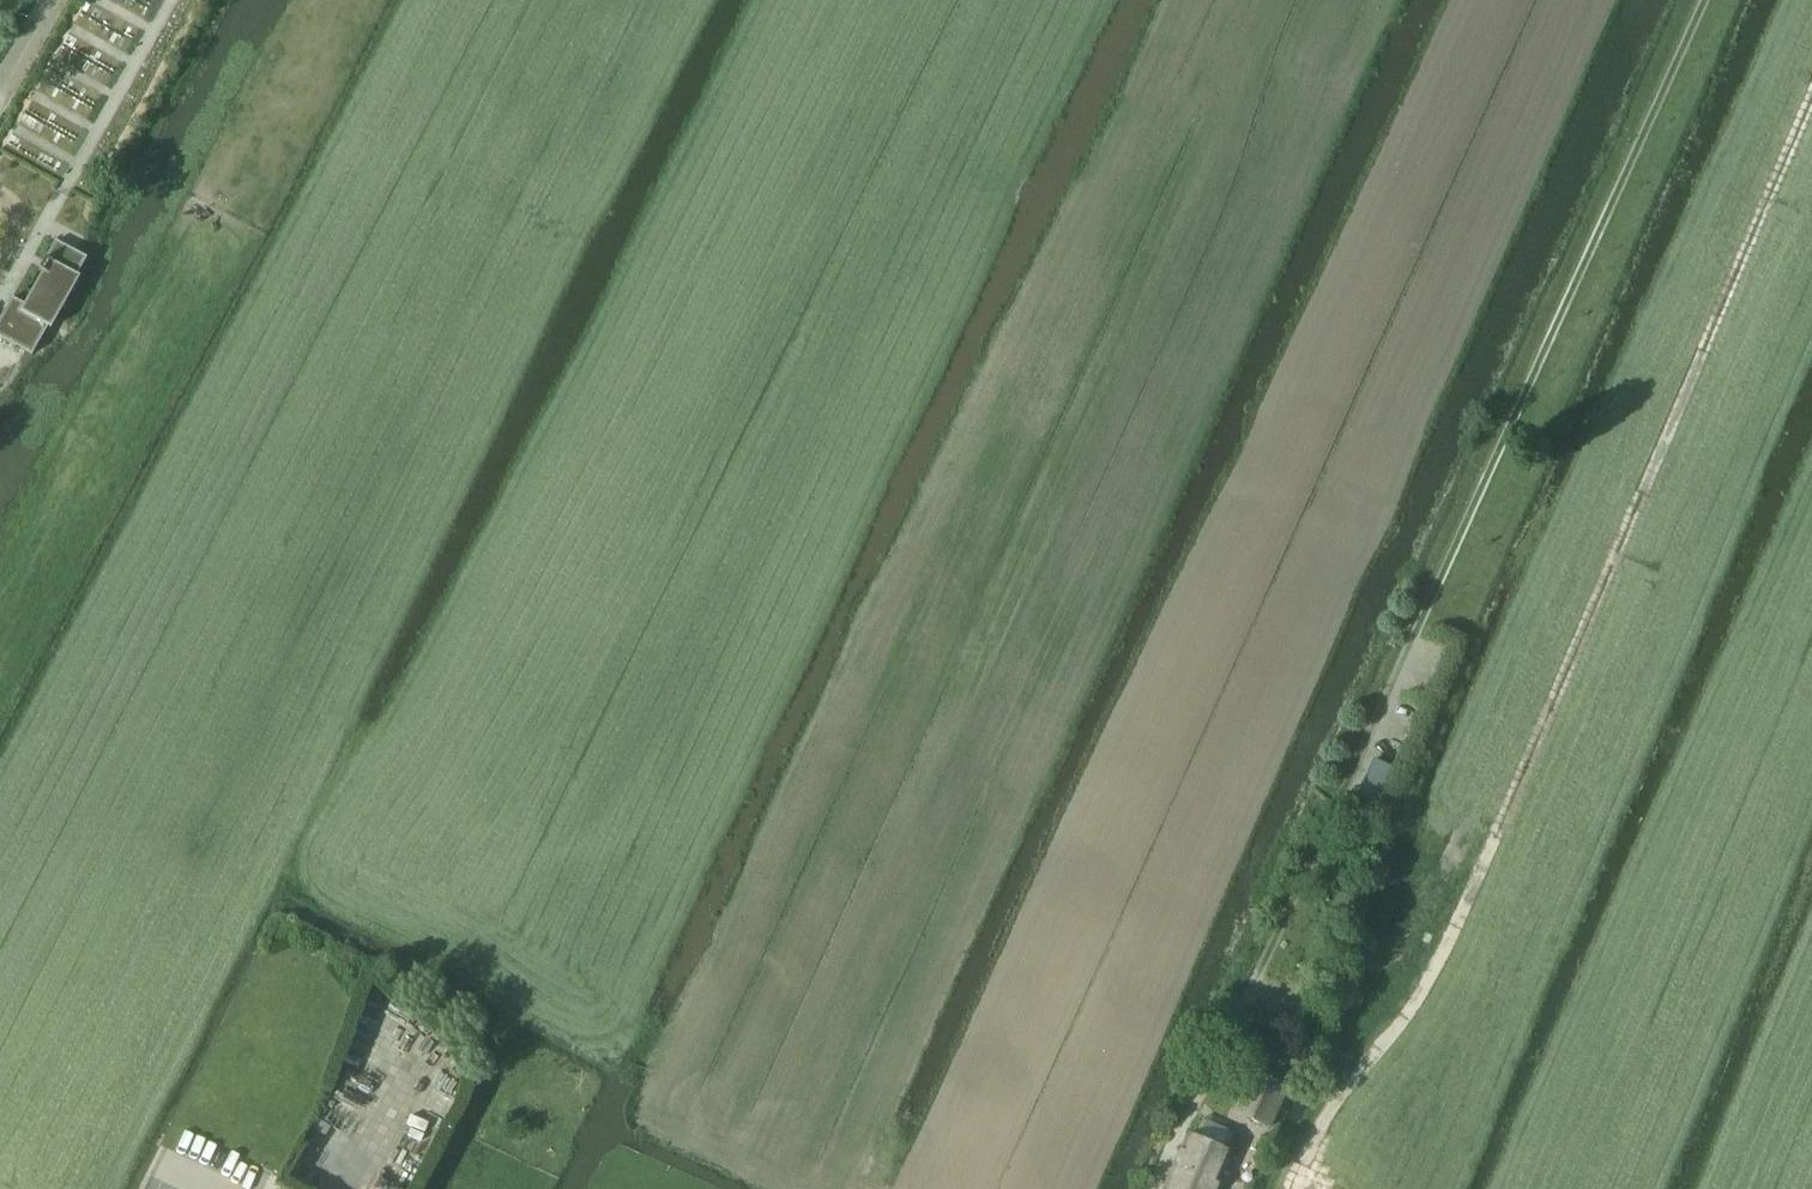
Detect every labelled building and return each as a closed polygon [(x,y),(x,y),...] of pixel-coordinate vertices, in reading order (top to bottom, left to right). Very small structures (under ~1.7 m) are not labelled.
[(86,258),(55,240),(38,270),(41,272),(23,304),(11,297),(0,317),(0,337),(31,355),(47,327),(50,328),(78,277),(76,276),(86,258)] [(1263,1080),(1245,1120),(1266,1130),(1283,1089),(1263,1080)] [(1162,1188),(1215,1188),(1231,1153),(1224,1150),(1232,1132),(1201,1119),(1193,1137),(1187,1134),(1162,1188)] [(289,1179),(308,1188),(329,1188),(338,1173),(303,1154),(289,1179)]
